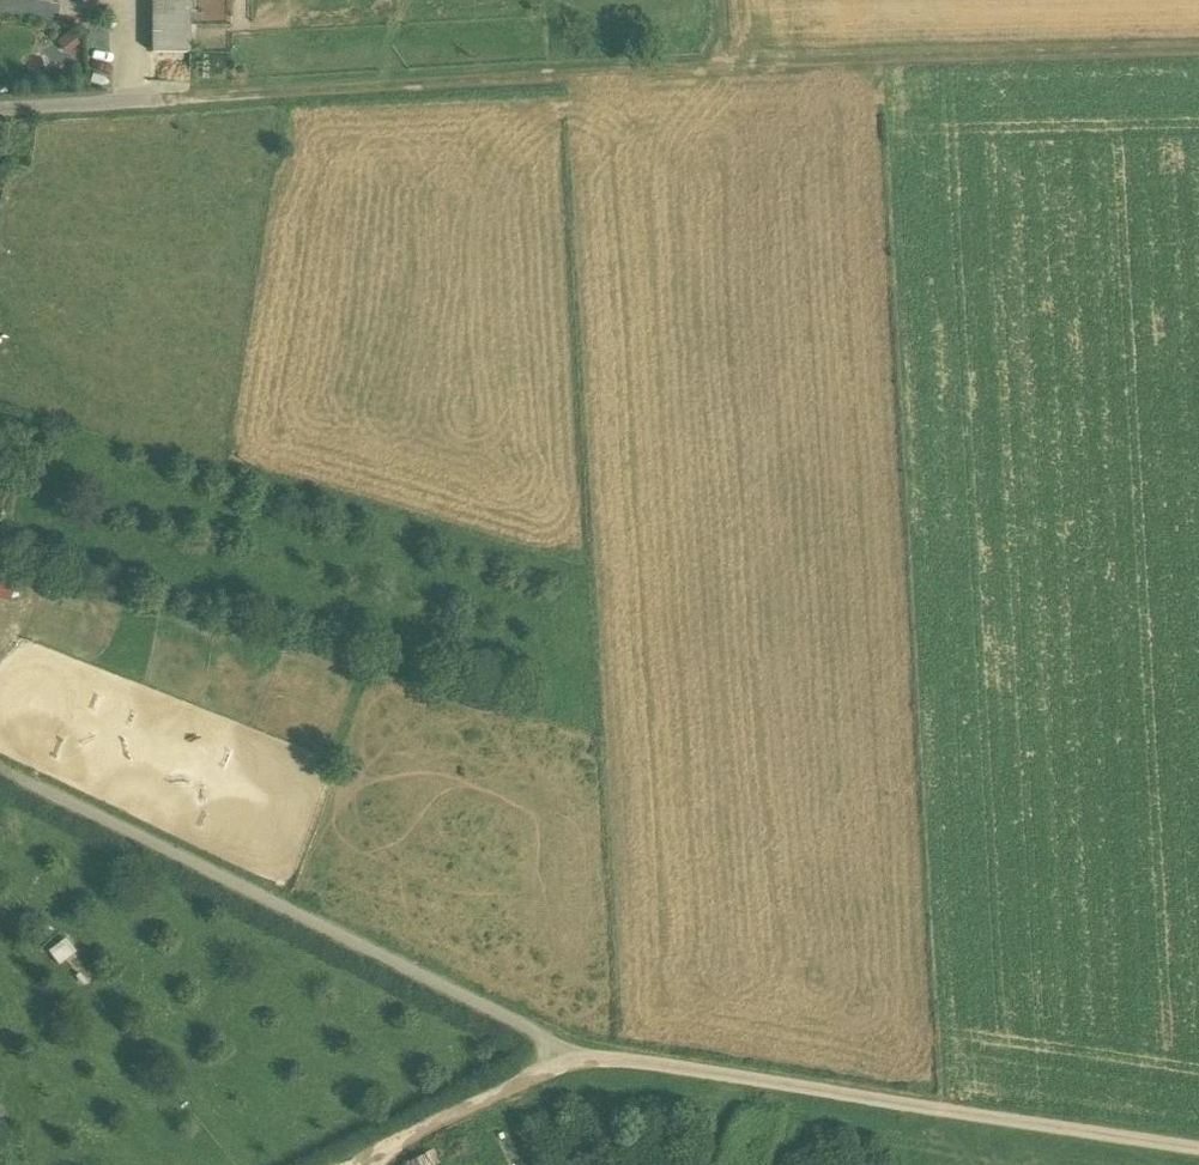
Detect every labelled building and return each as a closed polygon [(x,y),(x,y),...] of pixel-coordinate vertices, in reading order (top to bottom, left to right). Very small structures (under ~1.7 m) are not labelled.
[(190,0),(154,0),(154,54),(190,53),(190,0)] [(45,948),(55,963),(73,952),(63,936),(45,948)] [(745,1135),(739,1154),(750,1157),(756,1139),(745,1135)]
